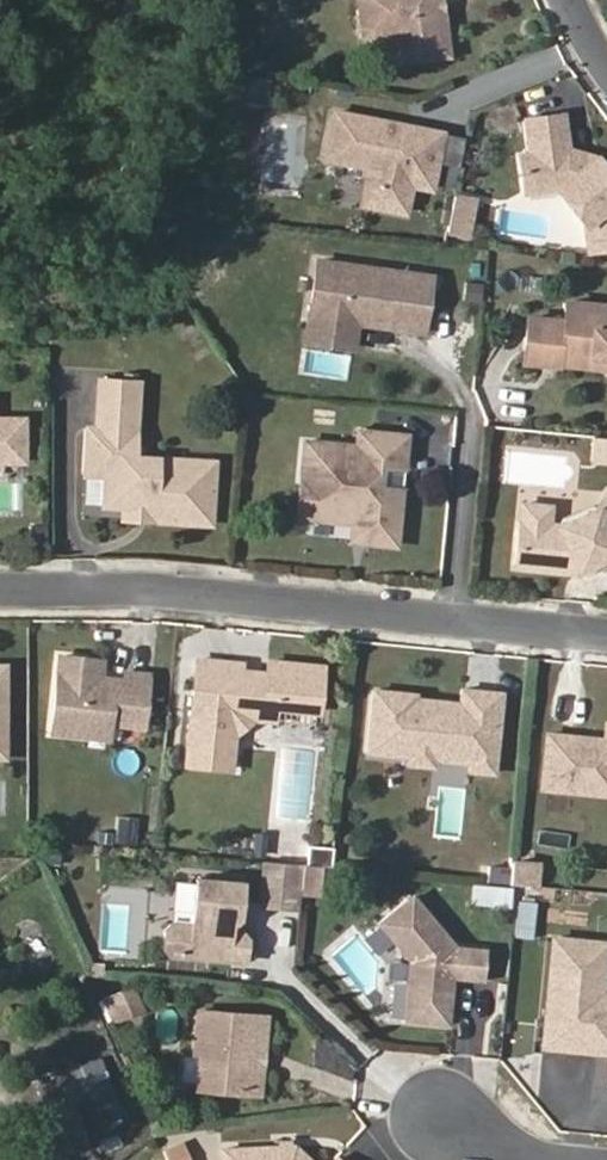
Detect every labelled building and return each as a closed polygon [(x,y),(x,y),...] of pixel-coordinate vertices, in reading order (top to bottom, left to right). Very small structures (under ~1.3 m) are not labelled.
[(436,0),(356,0),(364,39),(393,34),(407,31),(413,60),(445,54),(436,0)] [(397,62),(413,60),(407,31),(393,34),(397,62)] [(516,158),(518,172),(544,167),(547,190),(554,190),(582,227),(585,251),(606,248),(606,179),(590,158),(576,168),(562,152),(556,115),(521,122),(526,157),(516,158)] [(405,192),(427,194),(434,147),(415,144),(416,131),(328,118),(321,165),(366,172),(364,187),(373,188),(374,193),(371,216),(401,220),(405,192)] [(415,144),(434,147),(436,134),(416,131),(415,144)] [(518,172),(521,195),(547,190),(544,167),(518,172)] [(364,187),(360,214),(371,216),(374,193),(373,188),(364,187)] [(461,249),(491,252),(495,217),(466,213),(461,249)] [(312,265),(306,321),(392,332),(399,277),(312,265)] [(392,332),(420,335),(427,281),(399,277),(392,332)] [(524,366),(561,369),(562,357),(606,361),(606,311),(566,306),(564,326),(527,323),(524,366)] [(606,372),(606,361),(562,357),(561,369),(606,372)] [(135,432),(138,382),(100,380),(97,428),(88,428),(84,474),(104,475),(102,505),(122,507),(151,508),(151,521),(178,522),(178,519),(188,520),(188,523),(209,524),(213,463),(133,457),(117,456),(118,432),(135,432)] [(7,460),(7,454),(25,454),(25,418),(0,418),(0,460),(7,460)] [(133,457),(135,432),(118,432),(117,456),(133,457)] [(357,434),(356,448),(303,444),(301,481),(325,482),(320,522),(352,525),(364,526),(362,545),(395,548),(400,490),(381,488),(382,472),(402,474),(406,438),(357,434)] [(606,467),(606,442),(590,440),(589,453),(600,453),(600,467),(606,467)] [(589,453),(589,466),(600,467),(600,453),(589,453)] [(400,490),(402,474),(382,472),(381,488),(400,490)] [(301,481),(297,520),(320,522),(325,482),(301,481)] [(548,528),(519,524),(515,570),(571,575),(583,570),(584,570),(602,562),(606,560),(606,497),(597,512),(557,529),(548,528)] [(122,507),(122,519),(151,521),(151,508),(122,507)] [(550,510),(521,507),(519,524),(548,528),(550,510)] [(352,525),(350,544),(362,545),(364,526),(352,525)] [(583,570),(586,576),(604,568),(602,562),(584,570),(583,570)] [(99,678),(101,660),(59,656),(51,733),(86,736),(87,722),(109,723),(142,726),(147,674),(125,672),(124,681),(99,678)] [(216,688),(219,661),(197,660),(187,765),(230,769),(233,730),(249,717),(274,720),(275,707),(318,711),(322,667),(269,662),(268,674),(256,673),(256,676),(238,675),(237,689),(216,688)] [(239,672),(239,663),(219,661),(216,688),(237,689),(238,675),(256,676),(256,673),(239,672)] [(447,710),(448,704),(412,701),(412,695),(370,692),(363,754),(404,758),(405,758),(407,747),(431,750),(431,757),(468,760),(468,773),(491,775),(499,695),(459,691),(457,704),(457,711),(447,710)] [(86,736),(107,739),(109,723),(87,722),(86,736)] [(604,725),(603,741),(603,749),(592,749),(592,741),(545,736),(540,790),(606,796),(606,726),(604,725)] [(603,741),(592,741),(592,749),(603,749),(603,741)] [(404,766),(431,768),(431,757),(431,750),(407,747),(405,758),(404,758),(404,766)] [(322,865),(327,866),(329,847),(305,846),(304,863),(322,865)] [(515,871),(542,873),(543,857),(517,854),(515,871)] [(265,904),(283,905),(286,862),(268,860),(265,904)] [(300,907),(302,889),(304,863),(286,862),(283,905),(300,907)] [(302,889),(320,890),(322,865),(304,863),(302,889)] [(486,881),(506,883),(508,868),(487,866),(486,881)] [(193,914),(195,878),(178,877),(176,913),(193,914)] [(239,916),(242,882),(196,878),(193,923),(172,922),(166,928),(164,946),(171,953),(246,960),(247,940),(238,928),(231,928),(231,921),(234,921),(239,916)] [(417,900),(405,900),(377,925),(411,965),(411,981),(406,985),(404,1022),(450,1026),(453,984),(449,984),(450,979),(484,981),(486,949),(457,947),(417,900)] [(554,939),(543,1046),(606,1053),(606,1009),(601,1009),(603,992),(606,953),(606,944),(554,939)] [(115,1019),(148,1006),(138,981),(105,994),(115,1019)] [(261,1095),(268,1018),(201,1013),(197,1054),(202,1054),(199,1091),(261,1095)] [(86,1140),(67,1088),(42,1098),(61,1148),(86,1140)] [(171,1142),(175,1159),(195,1159),(191,1138),(171,1142)]
